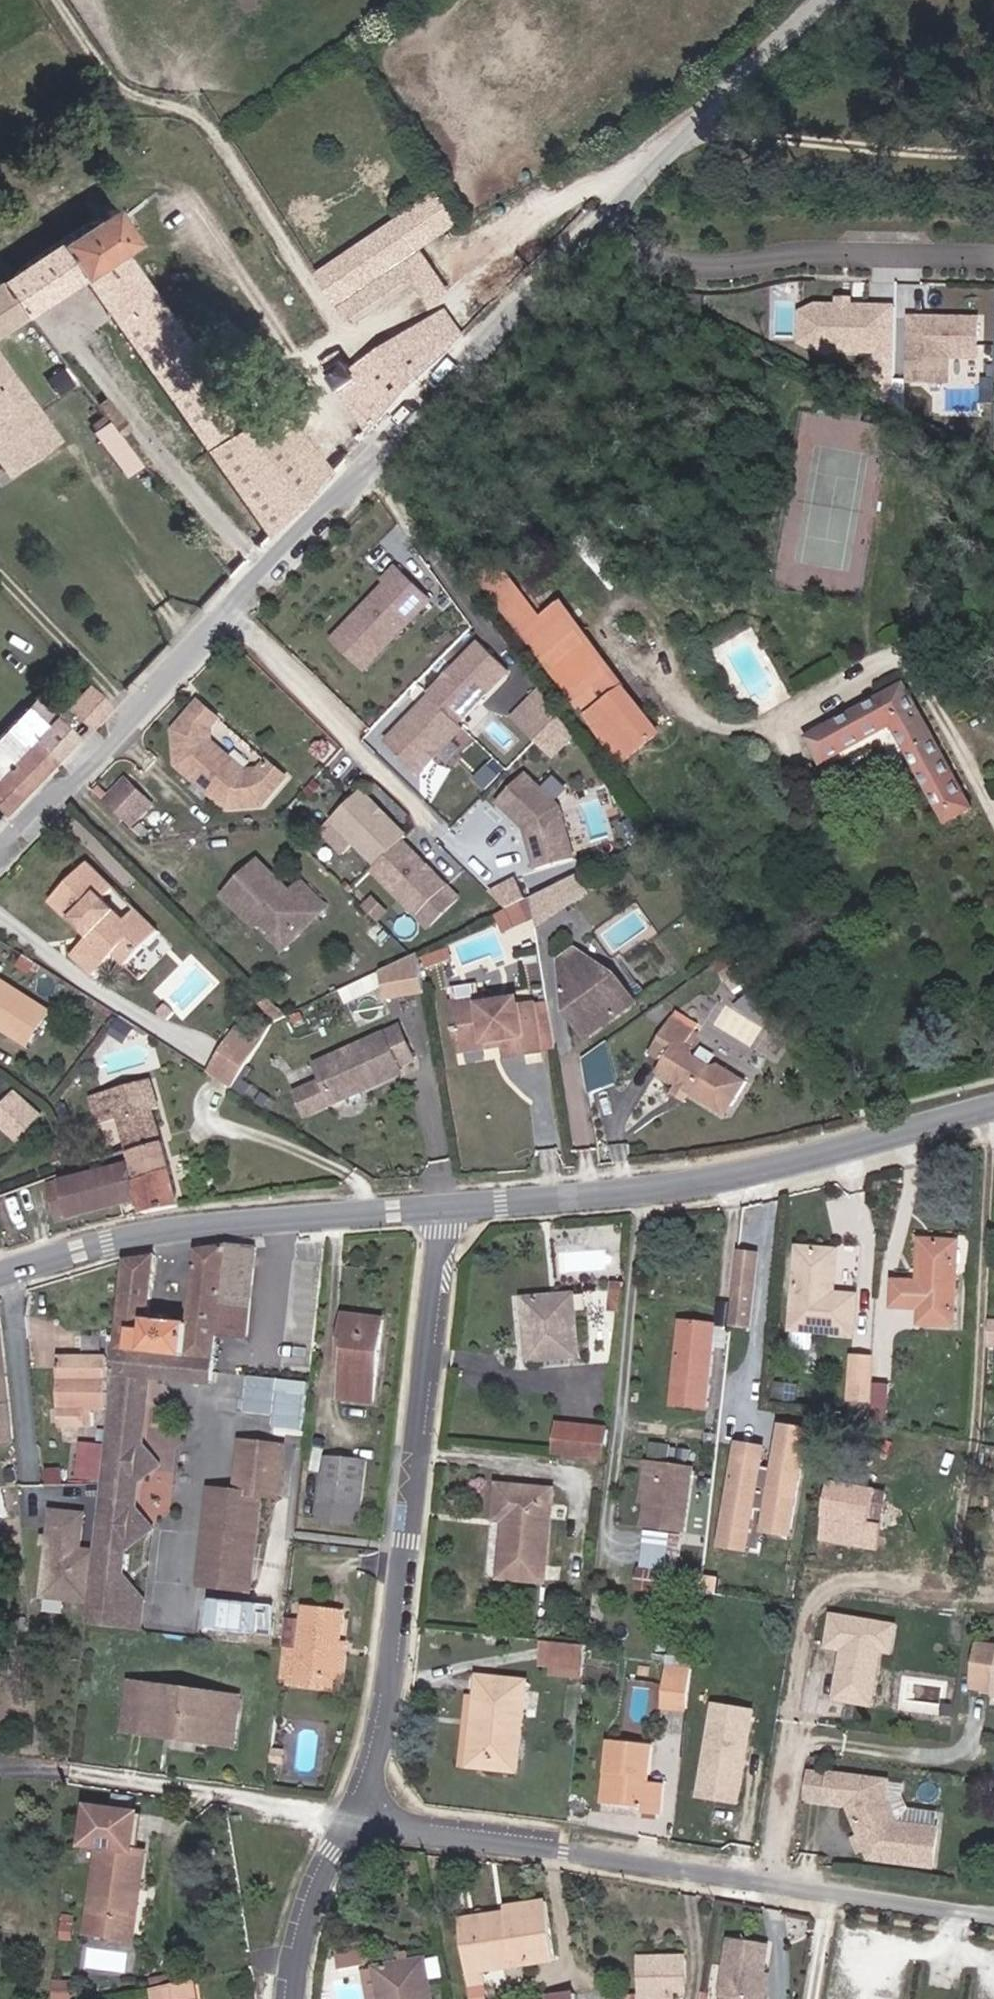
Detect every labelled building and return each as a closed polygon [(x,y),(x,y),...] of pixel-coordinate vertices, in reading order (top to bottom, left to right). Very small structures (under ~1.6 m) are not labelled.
[(0,288),(0,313),(13,330),(73,293),(143,385),(166,416),(228,497),(254,532),(265,545),(315,493),(264,425),(233,444),(107,271),(120,263),(93,227),(0,288)] [(328,290),(349,319),(415,272),(433,297),(448,287),(410,232),(387,248),(398,265),(365,288),(354,272),(328,290)] [(387,248),(354,272),(365,288),(398,265),(387,248)] [(814,347),(815,303),(799,310),(799,339),(814,347)] [(892,349),(894,305),(847,304),(837,304),(815,303),(814,347),(892,349)] [(372,428),(465,334),(447,309),(360,369),(345,350),(329,362),(372,428)] [(0,313),(0,339),(13,330),(0,313)] [(925,317),(908,317),(907,379),(944,381),(945,355),(974,356),(975,319),(944,318),(939,323),(925,323),(925,317)] [(166,416),(143,385),(125,397),(146,428),(166,416)] [(2,477),(6,482),(40,458),(0,401),(0,479),(2,477)] [(125,474),(140,465),(110,417),(95,426),(125,474)] [(515,565),(494,580),(500,587),(521,572),(515,565)] [(428,602),(394,569),(383,581),(386,584),(365,607),(368,610),(364,614),(358,614),(332,641),(353,660),(366,647),(386,647),(428,602)] [(500,587),(517,613),(538,597),(521,572),(500,587)] [(517,613),(562,673),(595,649),(551,588),(538,597),(517,613)] [(472,645),(422,698),(423,700),(450,726),(501,673),(472,645)] [(366,647),(353,660),(363,670),(386,647),(366,647)] [(595,649),(562,673),(626,762),(659,738),(629,696),(595,649)] [(491,696),(505,710),(530,686),(515,672),(491,696)] [(816,735),(830,760),(899,724),(955,826),(978,813),(951,762),(908,683),(816,735)] [(507,723),(529,745),(534,739),(553,719),(535,694),(507,723)] [(83,735),(104,714),(83,696),(64,717),(83,735)] [(268,797),(294,770),(264,742),(247,762),(214,736),(215,720),(220,714),(200,699),(181,721),(183,763),(229,800),(268,797)] [(455,731),(450,726),(423,700),(379,747),(411,777),(455,731)] [(567,739),(553,719),(534,739),(551,755),(567,739)] [(51,767),(72,747),(52,729),(43,738),(23,720),(12,731),(51,767)] [(51,767),(12,731),(0,744),(0,821),(51,767)] [(546,761),(551,755),(534,739),(529,745),(546,761)] [(131,771),(110,794),(136,821),(158,801),(131,771)] [(518,777),(491,805),(519,831),(531,872),(567,862),(553,811),(518,777)] [(360,792),(331,820),(353,842),(377,866),(401,841),(405,837),(360,792)] [(321,831),(342,852),(353,842),(331,820),(321,831)] [(447,886),(401,841),(377,866),(372,870),(418,915),(447,886)] [(313,911),(320,918),(334,905),(307,874),(299,882),(266,851),(227,886),(251,913),(257,908),(276,929),(297,926),(313,911)] [(83,964),(99,980),(120,960),(128,969),(162,936),(141,913),(131,923),(108,900),(117,891),(95,868),(51,910),(76,935),(80,931),(91,943),(93,940),(100,947),(83,964)] [(568,904),(580,899),(570,878),(559,884),(568,904)] [(513,881),(485,894),(502,911),(512,907),(522,902),(513,881)] [(568,904),(559,884),(526,899),(526,900),(528,918),(529,923),(568,904)] [(457,897),(447,886),(418,915),(429,925),(457,897)] [(386,908),(373,895),(363,905),(377,918),(386,908)] [(522,902),(512,907),(519,921),(528,918),(526,900),(522,902)] [(502,911),(489,917),(496,931),(519,921),(512,907),(502,911)] [(447,936),(440,940),(444,949),(451,946),(447,936)] [(424,947),(429,956),(444,949),(440,940),(424,947)] [(564,1007),(584,1035),(637,1002),(626,987),(598,963),(587,970),(578,955),(560,967),(563,989),(572,1001),(564,1007)] [(420,956),(379,963),(385,998),(426,991),(420,956)] [(27,1039),(52,1005),(0,968),(0,1020),(27,1039)] [(481,999),(453,1003),(458,1040),(485,1037),(485,1042),(503,1040),(503,1045),(504,1053),(523,1050),(524,1056),(540,1054),(534,1006),(519,1008),(518,1000),(482,1004),(481,999)] [(548,1005),(534,1006),(540,1054),(555,1052),(548,1005)] [(238,1019),(207,1065),(227,1079),(259,1034),(238,1019)] [(323,1075),(295,1087),(305,1109),(395,1070),(394,1064),(409,1057),(392,1019),(314,1054),(323,1075)] [(710,1109),(729,1110),(744,1087),(720,1068),(709,1068),(697,1061),(698,1053),(684,1044),(690,1034),(668,1021),(657,1040),(669,1049),(653,1070),(710,1109)] [(485,1037),(458,1040),(459,1051),(503,1045),(503,1040),(485,1042),(485,1037)] [(580,1053),(592,1089),(620,1080),(609,1044),(580,1053)] [(136,1168),(148,1206),(152,1220),(185,1211),(158,1112),(170,1109),(162,1080),(119,1091),(126,1115),(100,1121),(110,1156),(131,1150),(136,1168)] [(126,1115),(119,1091),(94,1097),(100,1121),(126,1115)] [(40,1116),(16,1096),(0,1114),(0,1124),(19,1140),(40,1116)] [(148,1206),(136,1168),(74,1183),(83,1219),(148,1206)] [(83,1219),(74,1183),(58,1187),(67,1223),(83,1219)] [(961,1280),(962,1240),(927,1241),(926,1284),(920,1283),(905,1283),(904,1283),(901,1306),(926,1307),(925,1322),(959,1323),(961,1280)] [(198,1317),(208,1319),(203,1360),(213,1360),(211,1381),(226,1380),(230,1334),(259,1337),(268,1250),(235,1244),(231,1244),(204,1247),(198,1317)] [(853,1329),(854,1292),(831,1292),(832,1250),(799,1249),(795,1327),(853,1329)] [(168,1468),(154,1450),(135,1428),(137,1409),(137,1408),(141,1375),(144,1375),(147,1355),(197,1358),(200,1319),(159,1316),(165,1255),(160,1255),(134,1261),(123,1352),(101,1548),(95,1607),(93,1627),(116,1630),(129,1631),(132,1599),(135,1557),(132,1552),(157,1533),(135,1499),(138,1491),(168,1468)] [(613,1301),(625,1301),(628,1284),(615,1283),(613,1301)] [(575,1285),(574,1285),(528,1290),(531,1347),(567,1345),(577,1344),(575,1311),(575,1285)] [(345,1316),(342,1348),(349,1350),(348,1363),(345,1398),(375,1401),(386,1318),(345,1316)] [(210,1381),(211,1381),(213,1360),(203,1360),(208,1319),(200,1319),(197,1358),(147,1355),(144,1375),(161,1377),(210,1381)] [(684,1319),(673,1405),(707,1409),(716,1323),(684,1319)] [(16,1444),(3,1321),(0,1321),(0,1446),(16,1444)] [(792,1332),(791,1343),(815,1344),(815,1333),(792,1332)] [(340,1361),(348,1363),(349,1350),(342,1348),(340,1361)] [(874,1392),(876,1353),(857,1353),(856,1391),(874,1392)] [(114,1363),(75,1360),(69,1432),(81,1432),(80,1449),(109,1452),(114,1363)] [(240,1373),(237,1404),(277,1407),(275,1429),(306,1431),(310,1379),(240,1373)] [(137,1408),(137,1409),(158,1412),(161,1377),(144,1375),(141,1375),(137,1408)] [(883,1382),(882,1410),(902,1410),(902,1382),(883,1382)] [(158,1412),(137,1409),(135,1428),(154,1450),(158,1412)] [(577,1444),(579,1420),(563,1419),(560,1450),(575,1452),(577,1444)] [(575,1452),(594,1453),(596,1421),(579,1420),(577,1444),(575,1452)] [(594,1453),(609,1455),(612,1426),(612,1424),(612,1423),(596,1421),(594,1453)] [(797,1535),(813,1428),(786,1424),(779,1470),(767,1468),(768,1461),(741,1457),(731,1530),(757,1534),(761,1510),(773,1512),(770,1531),(797,1535)] [(741,1457),(768,1461),(770,1449),(743,1445),(741,1457)] [(243,1503),(263,1504),(268,1451),(248,1448),(243,1503)] [(268,1451),(263,1504),(283,1504),(287,1453),(268,1451)] [(332,1451),(325,1516),(366,1520),(372,1457),(332,1451)] [(691,1532),(698,1466),(647,1461),(640,1527),(691,1532)] [(559,1485),(502,1479),(498,1515),(509,1516),(501,1576),(546,1581),(559,1485)] [(847,1484),(842,1515),(839,1538),(862,1542),(866,1519),(885,1522),(887,1509),(898,1511),(901,1492),(847,1484)] [(253,1596),(263,1504),(243,1503),(222,1501),(211,1591),(253,1596)] [(91,1510),(53,1507),(51,1534),(45,1533),(39,1600),(95,1607),(101,1548),(88,1546),(91,1510)] [(898,1511),(887,1509),(885,1522),(896,1524),(898,1511)] [(754,1553),(757,1534),(731,1530),(728,1549),(754,1553)] [(648,1546),(646,1562),(667,1565),(669,1548),(648,1546)] [(643,1570),(642,1585),(683,1588),(685,1572),(643,1570)] [(143,1607),(132,1599),(129,1631),(141,1633),(143,1607)] [(236,1646),(246,1647),(250,1612),(216,1608),(211,1642),(212,1642),(236,1646)] [(293,1623),(284,1682),(303,1685),(304,1671),(342,1677),(351,1615),(313,1609),(308,1644),(302,1643),(304,1624),(293,1623)] [(857,1649),(850,1698),(884,1703),(892,1649),(903,1651),(907,1626),(896,1624),(862,1619),(846,1616),(841,1647),(857,1649)] [(541,1666),(586,1672),(589,1650),(544,1644),(541,1666)] [(695,1679),(696,1667),(663,1666),(662,1677),(695,1679)] [(695,1679),(662,1677),(660,1708),(692,1711),(692,1709),(695,1679)] [(480,1679),(477,1699),(490,1701),(493,1680),(480,1679)] [(477,1699),(469,1770),(519,1775),(528,1685),(493,1680),(490,1701),(477,1699)] [(151,1724),(152,1714),(156,1684),(138,1681),(133,1722),(151,1724)] [(156,1684),(152,1714),(169,1717),(168,1727),(237,1736),(242,1697),(156,1684)] [(460,1770),(469,1770),(477,1699),(466,1697),(460,1770)] [(765,1712),(729,1707),(716,1798),(752,1803),(765,1712)] [(617,1774),(614,1802),(649,1808),(647,1815),(667,1818),(670,1785),(653,1783),(657,1745),(613,1740),(609,1773),(617,1774)] [(287,1742),(278,1741),(277,1753),(286,1754),(287,1742)] [(606,1801),(614,1802),(617,1774),(609,1773),(606,1801)] [(887,1785),(831,1778),(827,1807),(848,1810),(871,1862),(931,1870),(936,1833),(896,1828),(885,1802),(887,1785)] [(65,1943),(89,1945),(92,1924),(102,1925),(105,1902),(113,1903),(118,1864),(102,1862),(107,1826),(62,1820),(58,1850),(77,1853),(65,1943)] [(472,1984),(491,1982),(489,1971),(555,1959),(546,1901),(502,1908),(503,1913),(505,1926),(464,1933),(472,1984)] [(108,1948),(113,1903),(105,1902),(102,1925),(92,1924),(89,1945),(108,1948)] [(462,1920),(464,1933),(505,1926),(503,1913),(462,1920)] [(770,1945),(733,1940),(724,1998),(728,1998),(762,1998),(770,1945)] [(375,1967),(382,1998),(433,1998),(429,1981),(450,1976),(444,1951),(375,1967)] [(363,1952),(354,1954),(358,1971),(363,1970),(366,1969),(363,1952)] [(354,1954),(336,1958),(340,1975),(358,1971),(354,1954)] [(687,1991),(684,1959),(640,1963),(642,1995),(687,1991)] [(363,1970),(369,1998),(382,1998),(375,1967),(366,1969),(363,1970)] [(192,1982),(149,1989),(151,1998),(195,1998),(192,1982)] [(473,1992),(492,1989),(491,1982),(472,1984),(473,1992)] [(492,1989),(473,1992),(474,1998),(493,1998),(492,1989)]
